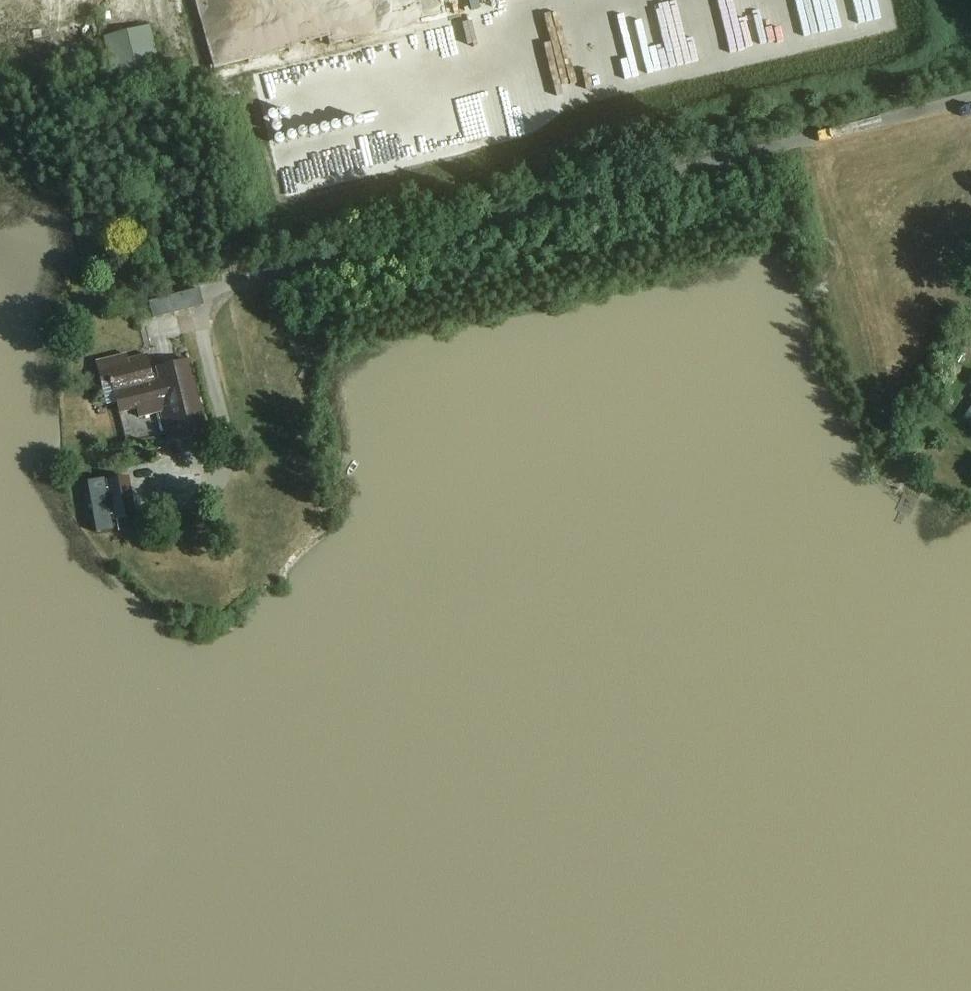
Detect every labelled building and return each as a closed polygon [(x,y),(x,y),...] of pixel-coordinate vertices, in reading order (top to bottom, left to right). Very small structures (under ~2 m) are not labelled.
[(111,388),(126,448),(165,438),(168,446),(206,437),(188,364),(155,372),(157,382),(152,383),(146,359),(127,364),(125,358),(95,366),(101,391),(111,388)] [(112,525),(116,524),(118,534),(135,531),(133,520),(135,520),(128,479),(105,483),(112,525)]
